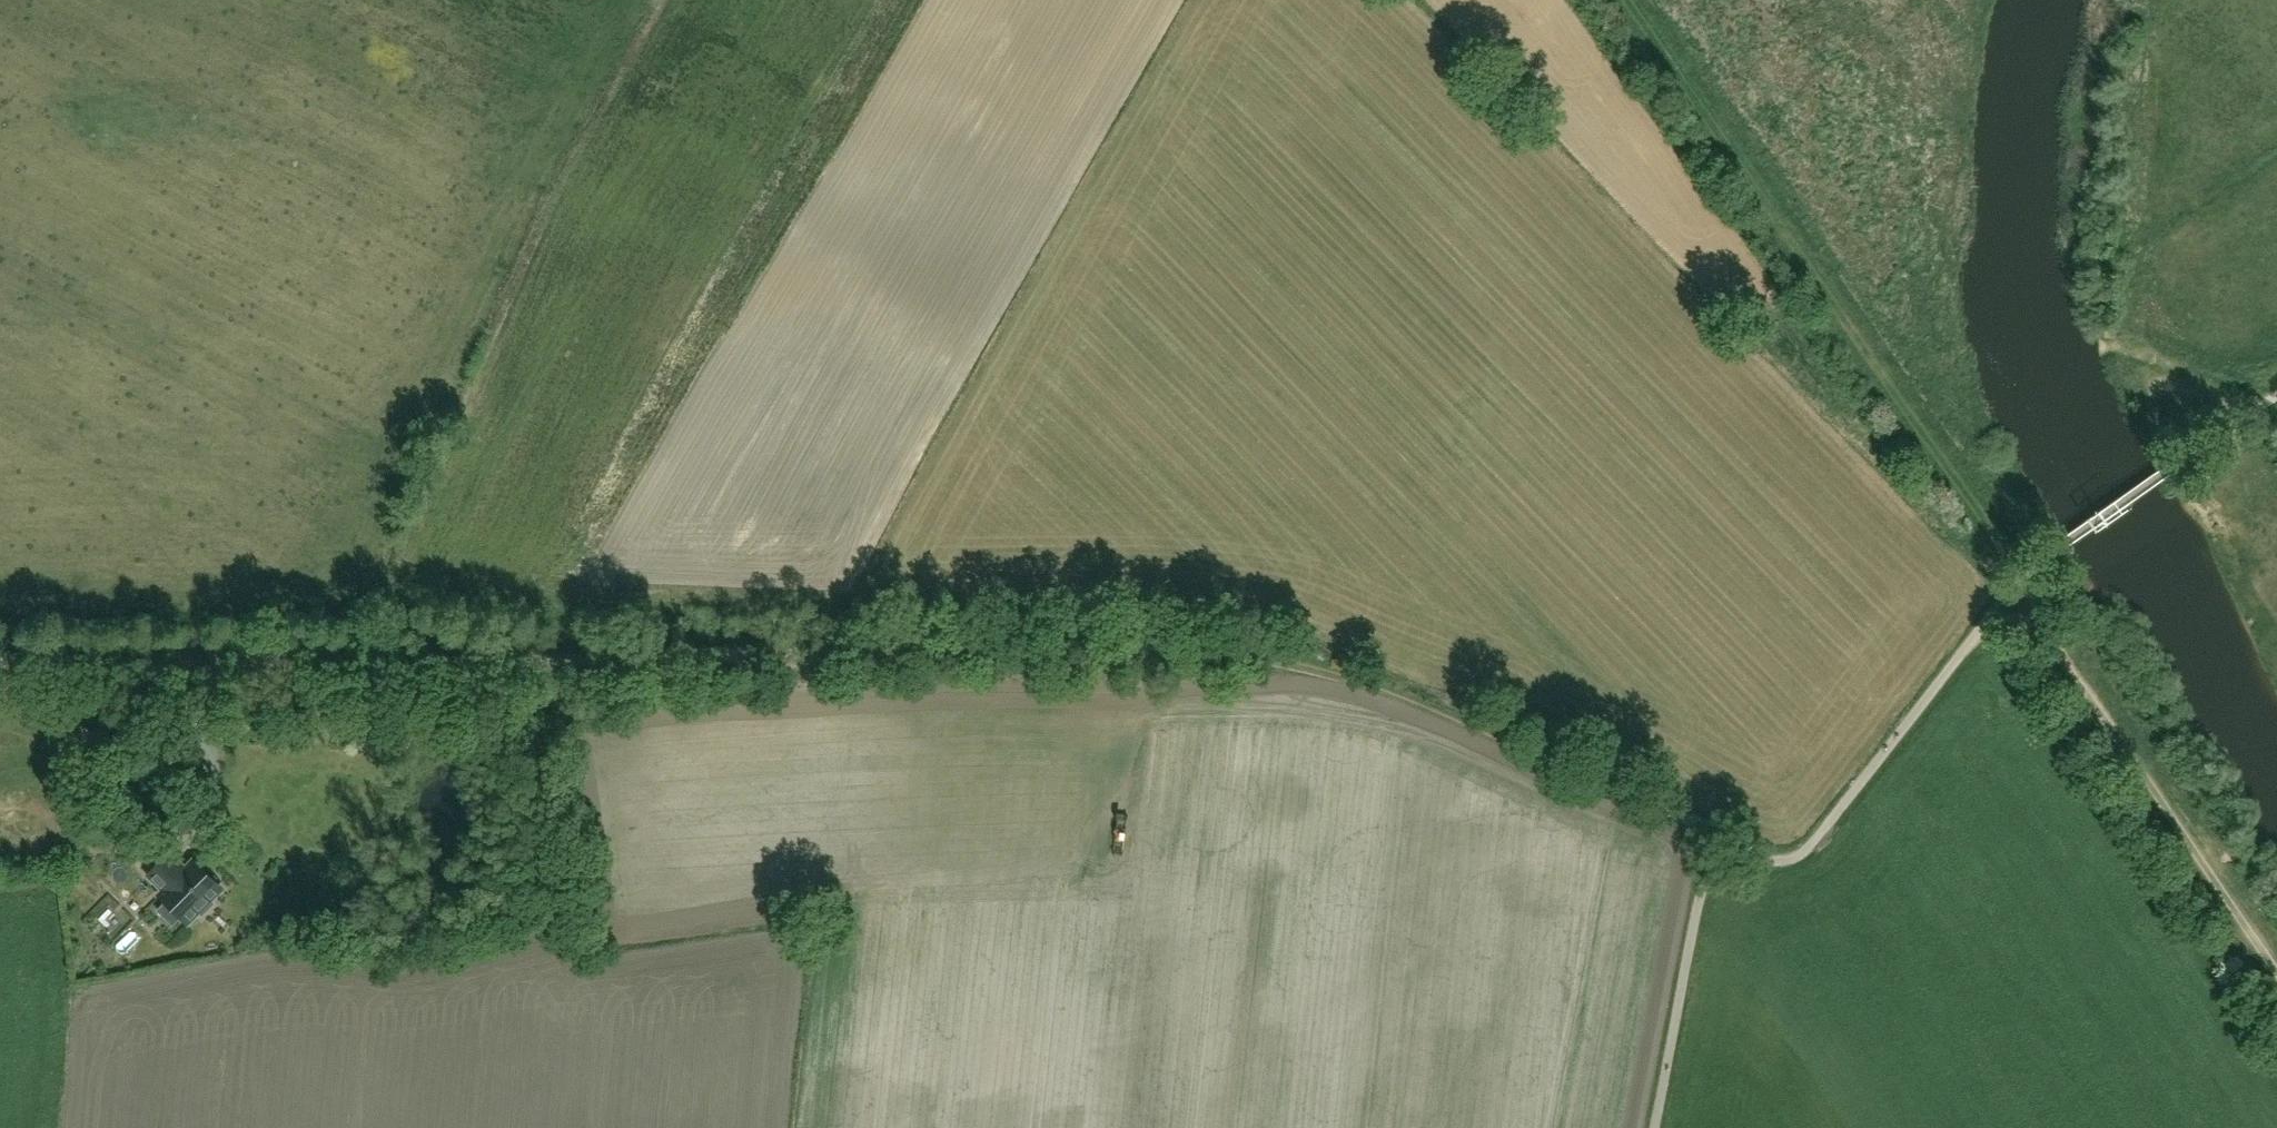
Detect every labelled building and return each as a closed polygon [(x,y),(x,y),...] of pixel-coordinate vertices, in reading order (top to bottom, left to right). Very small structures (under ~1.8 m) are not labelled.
[(182,917),(188,922),(198,911),(203,916),(214,904),(210,900),(221,889),(213,881),(217,878),(209,871),(206,874),(198,866),(188,877),(184,873),(186,871),(170,855),(150,875),(166,891),(161,896),(167,901),(182,917)]
